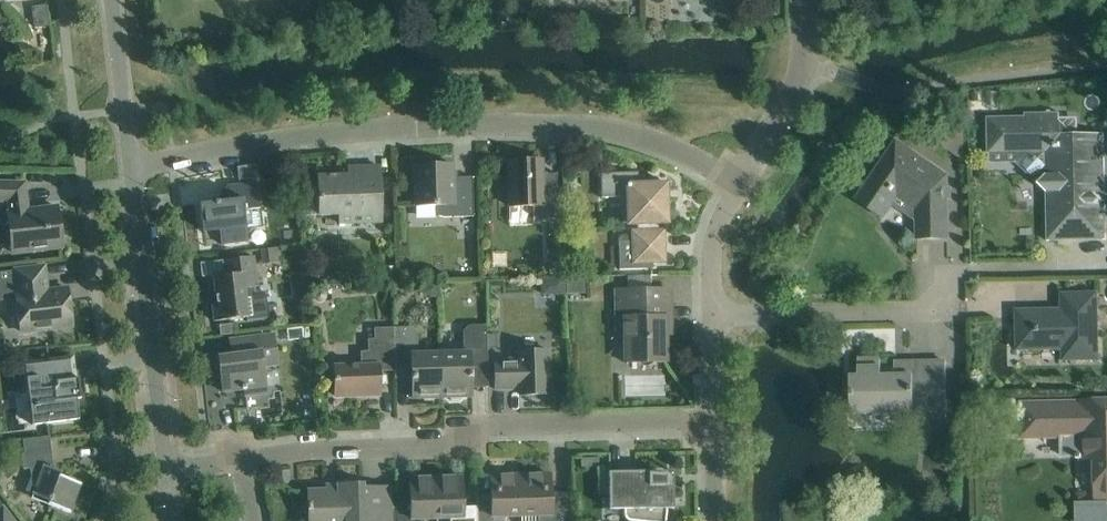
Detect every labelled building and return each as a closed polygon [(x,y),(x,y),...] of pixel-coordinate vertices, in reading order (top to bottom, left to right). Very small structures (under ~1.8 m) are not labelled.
[(45,6),(32,8),(35,29),(48,27),(48,23),(45,6)] [(989,163),(1015,162),(1024,152),(1045,151),(1046,172),(1037,183),(1046,192),(1047,240),(1106,239),(1104,133),(1073,134),(1059,120),(1059,112),(1025,112),(1025,116),(987,116),(987,153),(989,153),(989,163)] [(925,134),(947,149),(947,127),(925,134)] [(883,217),(902,189),(916,199),(917,238),(948,237),(947,174),(896,140),(856,199),(883,217)] [(557,173),(542,173),(542,160),(508,161),(508,183),(509,206),(533,205),(534,219),(558,218),(557,173)] [(440,216),(444,217),(473,216),(473,199),(472,177),(453,177),(453,164),(414,165),(414,187),(415,205),(435,205),(435,209),(437,213),(440,216)] [(380,203),(380,188),(379,166),(348,167),(348,175),(318,176),(319,215),(339,214),(339,223),(376,222),(375,204),(380,203)] [(632,231),(632,240),(620,241),(620,238),(618,238),(619,269),(655,268),(655,267),(652,267),(652,262),(664,261),(663,230),(659,231),(659,223),(667,223),(666,183),(638,184),(638,172),(601,173),(601,197),(627,196),(627,224),(636,223),(637,231),(632,231)] [(285,180),(282,184),(283,191),(287,194),(294,193),(297,189),(296,183),(292,180),(285,180)] [(6,200),(13,252),(62,246),(57,207),(28,210),(24,183),(0,182),(0,200),(6,200)] [(259,208),(259,205),(256,183),(228,187),(229,200),(200,204),(203,231),(220,229),(222,244),(248,241),(244,210),(259,208)] [(279,248),(260,250),(261,263),(281,260),(279,248)] [(559,249),(549,249),(550,274),(560,273),(559,249)] [(214,322),(236,319),(248,317),(248,322),(267,319),(263,291),(244,293),(244,288),(257,286),(253,256),(223,260),(225,275),(213,277),(216,302),(212,303),(214,322)] [(15,272),(0,274),(0,303),(17,301),(21,332),(72,325),(67,288),(46,291),(44,267),(15,269),(15,272)] [(585,278),(567,279),(567,294),(585,293),(585,278)] [(563,279),(542,280),(543,295),(564,295),(563,279)] [(438,284),(424,285),(424,292),(430,298),(438,297),(438,284)] [(626,330),(626,341),(626,363),(627,363),(627,358),(664,359),(664,363),(665,363),(664,318),(669,318),(669,290),(647,290),(619,291),(620,330),(626,330)] [(1062,308),(1016,309),(1017,349),(1062,348),(1063,359),(1098,359),(1097,292),(1061,293),(1062,308)] [(463,352),(440,352),(442,397),(472,396),(471,366),(488,365),(486,324),(468,325),(463,330),(463,352)] [(442,397),(440,352),(418,353),(417,332),(411,327),(393,327),(393,328),(394,368),(411,367),(412,375),(412,398),(442,397)] [(287,330),(288,340),(303,338),(302,328),(287,330)] [(394,368),(393,328),(376,328),(377,339),(368,340),(368,348),(360,348),(361,365),(334,366),(335,396),(380,394),(379,371),(394,370),(394,368)] [(266,392),(263,370),(263,366),(277,364),(273,333),(252,337),(230,339),(232,355),(218,356),(218,357),(222,357),(223,367),(220,367),(223,392),(245,389),(246,395),(266,392)] [(550,394),(549,371),(548,350),(518,351),(518,360),(494,361),(495,390),(511,389),(511,387),(519,387),(519,395),(550,394)] [(79,419),(76,399),(81,398),(78,378),(74,378),(71,358),(25,363),(27,378),(21,378),(23,393),(15,394),(19,426),(57,422),(79,419)] [(850,376),(851,399),(851,410),(912,409),(912,418),(947,417),(946,361),(894,362),(895,376),(881,376),(880,358),(858,359),(858,376),(850,376)] [(1080,401),(1080,402),(1021,403),(1021,436),(1081,435),(1081,458),(1095,457),(1096,498),(1106,498),(1106,401),(1080,401)] [(24,453),(22,453),(24,469),(30,468),(31,477),(38,479),(33,494),(49,500),(48,504),(71,513),(71,512),(70,511),(80,485),(81,485),(81,484),(60,476),(61,472),(53,468),(49,436),(23,440),(24,453)] [(599,458),(581,459),(581,467),(599,467),(599,458)] [(637,520),(665,520),(667,508),(673,508),(673,484),(667,484),(666,474),(649,473),(649,471),(608,472),(608,494),(608,509),(624,509),(624,514),(625,518),(629,520),(637,520)] [(520,474),(521,516),(538,515),(538,520),(570,520),(569,506),(550,507),(550,473),(520,474)] [(520,474),(490,475),(491,497),(491,509),(476,509),(477,520),(504,520),(503,516),(521,516),(520,474)] [(435,477),(437,518),(450,518),(450,520),(477,520),(476,509),(476,506),(463,507),(463,498),(462,476),(435,477)] [(396,508),(397,520),(423,520),(423,519),(437,518),(435,477),(409,478),(410,508),(396,508)] [(396,508),(364,509),(363,483),(337,484),(337,486),(326,486),(326,489),(308,489),(309,520),(397,520),(396,508)] [(0,504),(0,520),(13,520),(0,504)]
